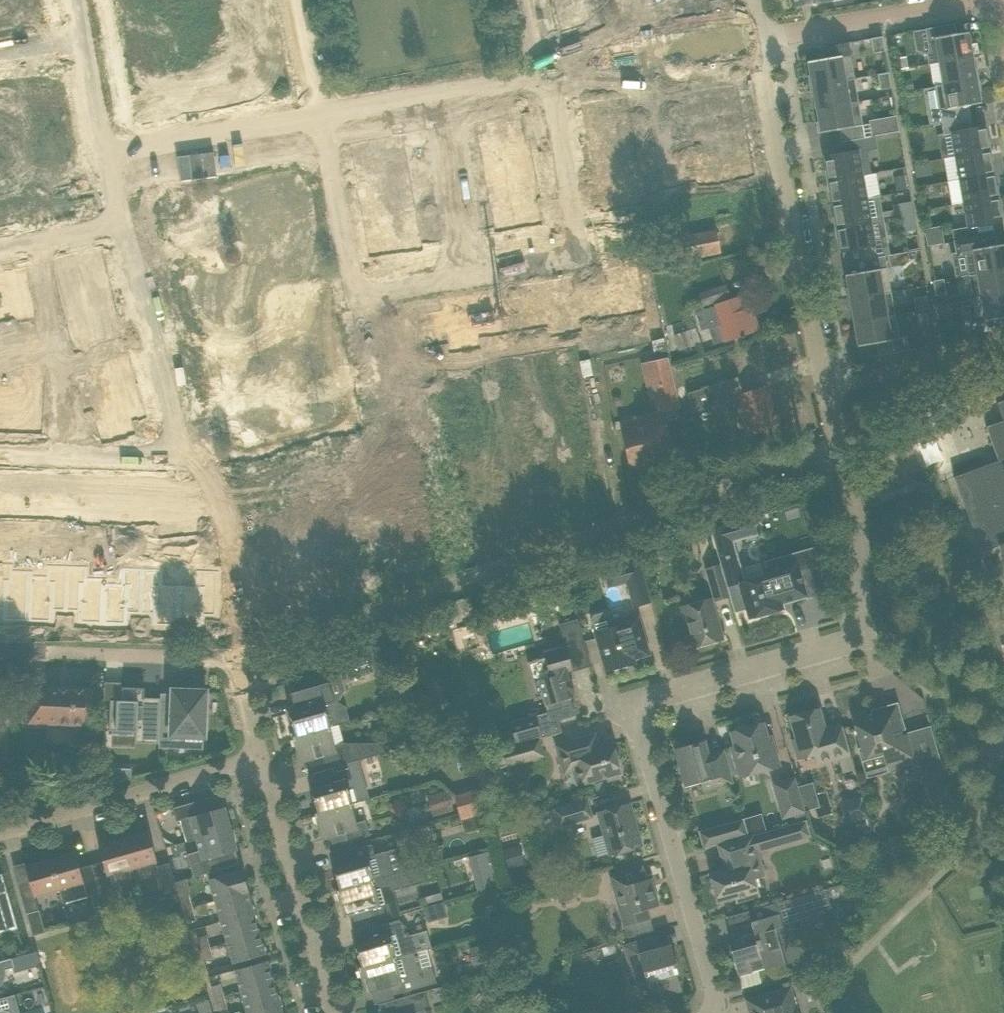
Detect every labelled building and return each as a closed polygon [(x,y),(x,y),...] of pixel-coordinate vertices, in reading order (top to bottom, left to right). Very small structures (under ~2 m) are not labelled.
[(6,0),(10,25),(48,18),(46,7),(54,6),(53,0),(6,0)] [(557,1),(561,17),(598,10),(596,0),(562,0),(557,1)] [(679,0),(679,2),(682,14),(707,10),(706,0),(679,0)] [(625,4),(616,6),(617,16),(627,15),(625,4)] [(643,7),(633,9),(635,22),(645,20),(643,7)] [(598,10),(561,17),(564,35),(602,27),(598,10)] [(972,56),(970,44),(972,44),(970,32),(956,34),(954,23),(925,29),(928,48),(926,54),(928,65),(939,63),(939,62),(972,56)] [(885,50),(882,37),(882,36),(872,38),(874,51),(885,50)] [(854,78),(850,54),(807,62),(810,74),(807,75),(809,86),(854,78)] [(979,79),(976,67),(974,68),(972,56),(939,62),(939,63),(943,84),(943,85),(979,79)] [(891,86),(888,72),(879,74),(881,88),(891,86)] [(858,101),(854,78),(809,86),(811,97),(814,97),(816,109),(858,101)] [(941,122),(964,118),(962,107),(980,103),(978,91),(981,90),(979,79),(943,85),(943,84),(935,86),(941,122)] [(734,90),(690,97),(694,118),(738,111),(734,90)] [(623,99),(586,106),(589,124),(626,117),(623,99)] [(655,100),(647,101),(649,113),(657,112),(655,100)] [(863,125),(858,101),(816,109),(818,121),(815,121),(818,133),(863,125)] [(48,103),(5,111),(9,136),(21,134),(23,146),(66,138),(63,118),(51,120),(48,103)] [(671,110),(663,112),(665,124),(673,122),(671,110)] [(738,111),(694,118),(698,140),(703,139),(741,132),(738,111)] [(657,112),(649,113),(651,125),(659,124),(657,112)] [(897,114),(869,119),(872,135),(900,130),(897,114)] [(626,117),(589,124),(592,140),(629,134),(626,117)] [(966,129),(964,118),(941,122),(943,135),(951,133),(955,156),(989,150),(984,126),(966,129)] [(519,120),(479,127),(482,145),(487,144),(522,138),(519,120)] [(673,122),(665,124),(667,136),(675,134),(673,122)] [(741,132),(703,139),(706,157),(745,150),(741,132)] [(660,133),(652,134),(655,146),(663,145),(660,133)] [(871,174),(865,137),(839,142),(841,154),(824,157),(828,181),(862,175),(871,174)] [(26,158),(14,160),(19,185),(62,177),(58,160),(70,157),(66,138),(23,146),(26,158)] [(456,138),(446,140),(447,146),(448,151),(458,149),(456,138)] [(522,138),(487,144),(490,159),(525,153),(522,138)] [(398,140),(353,149),(359,175),(403,167),(398,140)] [(663,145),(655,146),(657,158),(665,157),(663,145)] [(447,146),(437,147),(439,160),(449,158),(448,151),(447,146)] [(458,149),(448,151),(449,158),(450,160),(459,159),(458,149)] [(678,150),(670,152),(672,164),(680,162),(678,150)] [(706,157),(696,158),(700,181),(749,172),(745,150),(706,157)] [(993,173),(989,150),(955,156),(959,179),(993,173)] [(490,159),(485,160),(488,178),(528,170),(525,153),(490,159)] [(449,158),(439,160),(441,173),(452,171),(450,160),(449,158)] [(467,165),(457,167),(460,182),(470,181),(467,165)] [(666,166),(658,167),(660,179),(668,178),(666,166)] [(403,167),(359,175),(364,201),(408,193),(403,167)] [(528,170),(488,178),(491,194),(531,187),(528,170)] [(997,197),(993,173),(959,179),(963,203),(997,197)] [(904,174),(894,176),(896,190),(906,188),(904,174)] [(862,175),(828,181),(832,204),(866,198),(862,175)] [(62,177),(19,185),(24,211),(35,209),(38,221),(81,212),(77,193),(65,195),(62,177)] [(470,181),(460,182),(462,192),(472,191),(470,181)] [(638,183),(601,190),(604,207),(641,201),(638,183)] [(684,185),(676,186),(678,198),(686,197),(684,185)] [(676,186),(668,188),(670,200),(678,198),(676,186)] [(8,187),(0,189),(2,201),(10,199),(8,187)] [(531,187),(491,194),(494,211),(534,204),(531,187)] [(408,193),(364,201),(369,227),(413,219),(408,193)] [(1001,221),(997,197),(963,203),(968,227),(1001,221)] [(456,198),(446,199),(449,212),(458,210),(456,198)] [(870,221),(866,198),(832,204),(837,227),(870,221)] [(911,201),(898,203),(900,216),(913,213),(911,201)] [(474,204),(464,205),(466,215),(476,214),(474,204)] [(534,204),(494,211),(497,228),(537,221),(534,204)] [(458,210),(449,212),(451,225),(461,223),(458,210)] [(913,213),(900,216),(903,232),(916,229),(913,213)] [(476,214),(466,215),(468,226),(478,224),(476,214)] [(413,219),(369,227),(374,254),(418,246),(413,219)] [(876,257),(870,221),(837,227),(841,251),(861,248),(863,260),(876,257)] [(941,225),(926,226),(927,241),(942,240),(941,225)] [(676,238),(680,260),(720,252),(716,230),(676,238)] [(953,240),(955,254),(964,252),(968,276),(976,274),(1003,268),(1003,244),(997,245),(996,239),(995,234),(978,237),(978,236),(953,240)] [(98,252),(58,263),(63,280),(102,270),(98,253),(98,252)] [(891,292),(886,267),(845,275),(847,288),(845,288),(847,299),(883,293),(883,294),(891,292)] [(609,286),(596,289),(600,315),(642,308),(635,268),(607,273),(609,286)] [(976,274),(968,276),(972,297),(980,296),(980,297),(1003,292),(1003,268),(976,274)] [(102,270),(63,280),(67,297),(107,286),(102,270)] [(20,272),(3,276),(10,313),(27,310),(20,272)] [(40,274),(32,275),(34,287),(42,286),(40,274)] [(0,276),(0,315),(10,313),(3,276),(0,276)] [(943,279),(933,281),(935,295),(946,293),(943,279)] [(569,280),(545,284),(552,322),(553,331),(578,327),(576,318),(587,316),(583,289),(571,291),(569,280)] [(699,293),(703,306),(730,297),(725,283),(699,293)] [(525,299),(513,301),(518,328),(552,322),(545,284),(523,288),(525,299)] [(42,286),(34,287),(36,299),(44,298),(42,286)] [(107,286),(67,297),(72,312),(111,302),(107,286)] [(895,315),(891,292),(883,294),(883,293),(847,299),(849,311),(851,310),(853,322),(895,315)] [(970,322),(972,334),(1003,328),(1003,292),(980,297),(980,296),(972,297),(976,321),(970,322)] [(491,294),(468,298),(475,335),(509,329),(504,303),(493,305),(491,294)] [(926,296),(914,298),(916,311),(929,309),(926,296)] [(701,330),(708,327),(713,344),(758,329),(752,313),(746,315),(740,297),(695,313),(701,330)] [(111,302),(72,312),(76,329),(115,318),(111,302)] [(46,307),(38,309),(40,320),(49,319),(46,307)] [(899,337),(895,315),(853,322),(856,334),(853,334),(855,347),(877,343),(879,355),(909,349),(906,336),(899,337)] [(115,318),(76,329),(80,346),(85,345),(120,336),(115,318)] [(49,319),(40,320),(43,332),(51,331),(49,319)] [(673,335),(678,350),(700,342),(695,327),(673,335)] [(26,335),(14,337),(16,345),(18,345),(28,343),(26,335)] [(14,337),(2,339),(4,347),(6,347),(16,345),(14,337)] [(47,342),(39,343),(41,355),(49,353),(47,342)] [(28,343),(18,345),(19,353),(31,351),(30,343),(28,343)] [(766,344),(726,357),(734,382),(745,378),(752,397),(746,399),(751,416),(753,415),(758,431),(777,425),(772,409),(779,407),(774,391),(789,386),(780,358),(772,361),(766,344)] [(16,345),(6,347),(7,355),(19,353),(18,345),(16,345)] [(49,353),(41,355),(43,367),(51,365),(49,353)] [(631,416),(632,424),(620,428),(629,467),(670,458),(660,412),(679,407),(668,357),(640,363),(646,387),(651,386),(657,409),(631,416)] [(129,369),(81,382),(87,405),(95,403),(136,392),(136,389),(134,390),(129,370),(130,370),(129,369)] [(16,390),(15,428),(36,429),(38,381),(17,380),(16,390)] [(15,428),(16,390),(0,389),(0,428),(15,428)] [(136,392),(95,403),(104,436),(130,429),(127,417),(142,413),(136,392)] [(985,426),(998,461),(953,476),(980,552),(998,546),(1003,563),(1003,400),(996,403),(1002,420),(985,426)] [(46,402),(45,414),(53,414),(54,402),(46,402)] [(45,414),(45,426),(53,426),(53,414),(45,414)] [(104,479),(103,521),(123,522),(125,480),(104,479)] [(144,480),(143,522),(163,523),(165,481),(167,482),(167,480),(144,479),(144,480)] [(125,480),(123,522),(143,522),(144,480),(125,480)] [(752,517),(710,528),(711,530),(720,564),(729,596),(733,612),(746,609),(749,619),(783,609),(781,600),(790,598),(791,600),(807,596),(796,559),(765,568),(767,573),(744,580),(733,540),(757,534),(753,519),(752,517)] [(1,532),(0,542),(11,543),(11,533),(1,532)] [(24,533),(24,543),(34,544),(34,534),(24,533)] [(34,534),(34,544),(44,544),(45,534),(34,534)] [(63,535),(63,545),(73,545),(74,535),(63,535)] [(74,535),(73,545),(87,545),(87,535),(74,535)] [(110,536),(109,546),(122,547),(123,537),(110,536)] [(123,537),(122,547),(135,547),(136,537),(123,537)] [(294,540),(262,548),(278,606),(309,597),(294,540)] [(150,541),(150,551),(163,551),(163,541),(150,541)] [(163,541),(163,551),(167,551),(176,552),(176,542),(163,541)] [(622,566),(633,607),(650,602),(639,561),(622,566)] [(4,609),(4,620),(28,621),(29,581),(11,580),(12,564),(0,564),(0,608),(4,609)] [(720,564),(706,568),(715,600),(729,596),(720,564)] [(30,576),(29,621),(51,621),(52,610),(65,611),(67,566),(48,565),(47,576),(30,576)] [(67,566),(65,611),(79,611),(79,622),(104,623),(105,583),(105,579),(86,578),(87,567),(67,566)] [(105,583),(104,623),(126,624),(127,613),(140,613),(142,569),(123,568),(122,584),(105,583)] [(142,569),(140,613),(154,614),(154,625),(177,626),(179,586),(161,585),(161,569),(142,569)] [(179,586),(177,626),(201,627),(202,616),(216,616),(218,571),(197,571),(197,587),(179,586)] [(681,607),(693,647),(722,639),(711,599),(681,607)] [(594,615),(591,620),(594,632),(600,656),(604,655),(609,671),(627,666),(635,664),(634,659),(650,654),(638,614),(609,622),(607,615),(603,612),(594,615)] [(565,646),(565,647),(566,647),(584,641),(577,618),(558,624),(565,646)] [(362,640),(349,644),(351,652),(354,663),(368,659),(362,640)] [(535,714),(510,721),(516,744),(530,741),(530,740),(562,731),(561,730),(558,720),(575,715),(570,698),(571,698),(572,697),(573,697),(573,696),(574,695),(574,694),(574,693),(574,692),(574,691),(574,690),(573,690),(573,689),(572,688),(571,688),(570,687),(569,687),(568,687),(567,687),(565,681),(570,679),(568,672),(573,671),(566,647),(565,647),(565,646),(561,647),(543,652),(544,657),(528,662),(537,694),(541,692),(547,712),(535,715),(535,714)] [(371,654),(376,673),(395,668),(390,649),(371,654)] [(326,660),(330,671),(340,667),(337,657),(326,660)] [(294,711),(289,712),(295,735),(296,736),(330,726),(330,727),(350,721),(349,720),(348,720),(344,707),(338,703),(340,700),(329,694),(328,690),(326,684),(326,683),(290,693),(294,711)] [(27,722),(91,726),(93,690),(29,686),(27,722)] [(135,742),(159,743),(160,709),(160,698),(144,697),(145,687),(122,687),(121,700),(110,700),(109,730),(112,730),(136,731),(135,742)] [(204,736),(206,691),(203,691),(203,687),(188,687),(188,690),(173,690),(172,710),(160,709),(159,743),(183,744),(184,735),(204,736)] [(871,713),(867,714),(866,711),(851,715),(860,746),(858,747),(866,777),(888,771),(886,765),(894,763),(913,758),(906,733),(903,734),(902,730),(905,729),(897,702),(870,710),(871,713)] [(795,737),(790,738),(796,759),(814,754),(817,764),(838,758),(842,772),(854,768),(841,723),(825,727),(819,707),(789,716),(795,737)] [(431,737),(449,738),(450,722),(432,721),(431,737)] [(732,747),(737,766),(740,776),(741,776),(742,781),(745,783),(748,784),(755,781),(757,779),(758,776),(757,772),(778,766),(773,747),(770,748),(763,723),(731,732),(735,746),(732,747)] [(295,735),(292,736),(292,737),(299,762),(322,756),(325,765),(344,759),(347,758),(348,762),(355,760),(385,752),(382,742),(343,742),(335,744),(330,727),(330,726),(296,736),(295,735)] [(572,740),(556,745),(561,764),(564,774),(572,772),(575,784),(579,783),(579,784),(606,777),(607,780),(616,777),(615,774),(621,772),(613,743),(600,747),(596,732),(572,738),(572,740)] [(684,787),(686,786),(700,782),(703,790),(732,782),(723,749),(708,754),(705,740),(674,749),(684,787)] [(530,741),(516,745),(473,757),(481,785),(502,779),(498,767),(534,757),(530,741)] [(311,789),(317,812),(352,803),(351,802),(365,798),(355,760),(348,762),(347,762),(349,767),(333,772),(336,782),(311,789)] [(919,766),(930,805),(951,799),(940,760),(919,766)] [(101,767),(100,787),(131,778),(131,768),(101,767)] [(794,775),(771,781),(781,818),(793,815),(795,821),(795,822),(804,819),(806,818),(794,775)] [(487,811),(480,786),(453,794),(460,819),(487,811)] [(426,795),(432,815),(453,809),(446,789),(426,795)] [(862,797),(846,801),(851,821),(867,817),(862,797)] [(186,841),(194,839),(231,828),(224,806),(210,811),(206,798),(172,807),(176,819),(179,818),(186,841)] [(552,808),(558,826),(592,817),(587,799),(552,808)] [(595,812),(608,855),(642,846),(630,802),(595,812)] [(317,812),(314,813),(321,839),(344,832),(347,842),(369,835),(365,819),(356,821),(352,803),(317,812)] [(703,848),(717,844),(748,836),(743,818),(698,831),(703,848)] [(795,822),(788,824),(793,840),(809,836),(804,819),(795,822)] [(231,828),(194,839),(197,849),(186,853),(193,877),(226,867),(222,854),(237,850),(231,828)] [(148,831),(123,838),(132,868),(157,861),(148,831)] [(748,836),(717,844),(722,862),(726,861),(727,868),(709,873),(717,902),(735,897),(736,902),(760,895),(757,886),(760,885),(758,877),(764,875),(753,834),(748,836)] [(99,892),(102,902),(105,913),(117,910),(107,875),(132,868),(123,838),(98,845),(103,861),(91,864),(99,892)] [(333,866),(339,889),(339,890),(392,875),(385,851),(374,854),(371,844),(347,851),(350,861),(333,866)] [(499,850),(504,870),(524,864),(519,845),(499,850)] [(99,892),(91,864),(80,867),(75,852),(50,859),(59,889),(62,901),(87,893),(87,895),(99,892)] [(18,885),(33,935),(46,931),(39,907),(35,895),(59,889),(50,859),(25,866),(30,881),(18,885)] [(155,865),(163,893),(176,889),(168,862),(155,865)] [(339,890),(339,889),(336,890),(343,916),(368,909),(371,918),(391,912),(388,903),(380,905),(375,888),(390,884),(392,891),(427,881),(423,866),(392,875),(339,890)] [(608,875),(622,926),(650,918),(647,909),(659,905),(651,878),(646,879),(642,866),(608,875)] [(213,902),(248,892),(249,891),(242,869),(207,880),(213,902)] [(554,884),(559,902),(574,898),(569,880),(554,884)] [(754,932),(732,938),(735,949),(731,950),(738,976),(784,963),(775,927),(816,915),(815,911),(830,906),(825,889),(747,911),(748,912),(754,932)] [(213,902),(219,921),(253,911),(248,892),(213,902)] [(178,896),(182,911),(191,908),(187,894),(178,896)] [(423,907),(427,920),(443,916),(439,903),(423,907)] [(191,908),(182,911),(185,921),(194,918),(191,908)] [(219,921),(225,942),(259,932),(253,911),(219,921)] [(355,943),(361,966),(361,967),(396,957),(417,951),(413,937),(404,928),(406,925),(399,919),(377,926),(380,936),(355,943)] [(259,932),(225,942),(231,964),(265,954),(259,932)] [(196,937),(199,949),(209,946),(205,934),(196,937)] [(630,971),(626,972),(630,986),(648,981),(653,997),(680,990),(676,973),(678,973),(670,945),(649,951),(645,939),(622,946),(630,971)] [(613,944),(601,947),(604,956),(615,952),(613,944)] [(469,949),(473,966),(488,962),(484,945),(469,949)] [(209,946),(199,949),(203,961),(212,958),(209,946)] [(361,967),(361,966),(358,967),(365,993),(394,985),(397,994),(436,983),(432,968),(422,969),(417,951),(396,957),(361,967)] [(1,982),(3,979),(4,976),(5,971),(4,969),(13,966),(11,958),(0,961),(0,983),(1,982)] [(233,970),(239,991),(273,981),(267,960),(233,970)] [(239,991),(245,1012),(279,1002),(273,981),(239,991)] [(210,985),(214,999),(223,996),(219,983),(210,985)] [(790,986),(767,992),(772,1007),(763,1009),(764,1012),(798,1012),(790,986)] [(378,1005),(379,1005),(380,1008),(378,1009),(379,1012),(430,1012),(428,1008),(427,1008),(423,993),(424,993),(423,991),(378,1004),(378,1005)] [(223,996),(214,999),(217,1010),(226,1007),(223,996)] [(246,1012),(282,1012),(279,1002),(245,1012),(246,1012)]
